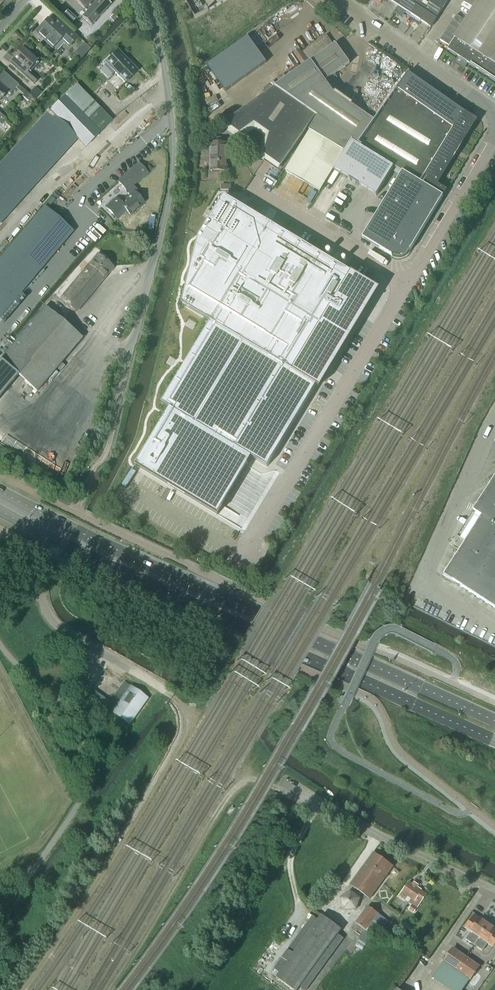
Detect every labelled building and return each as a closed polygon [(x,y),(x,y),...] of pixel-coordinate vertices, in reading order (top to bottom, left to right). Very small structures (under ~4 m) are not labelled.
[(87,12),(82,17),(91,25),(111,4),(106,0),(74,0),(87,12)] [(398,8),(399,8),(404,0),(386,0),(398,8)] [(395,13),(399,16),(402,12),(405,14),(406,12),(416,19),(427,2),(424,0),(404,0),(399,8),(398,8),(395,13)] [(427,2),(442,12),(448,4),(442,0),(424,0),(427,2)] [(447,51),(458,58),(459,58),(463,61),(461,64),(460,65),(465,68),(468,64),(494,82),(494,0),(478,0),(467,17),(465,21),(462,26),(458,31),(455,36),(453,38),(455,39),(447,50),(447,51)] [(427,2),(416,19),(430,29),(431,29),(442,12),(427,2)] [(456,15),(453,20),(462,26),(465,21),(456,15)] [(47,20),(36,32),(53,48),(60,39),(68,47),(77,38),(61,23),(56,19),(51,24),(47,20)] [(453,20),(450,25),(458,31),(462,26),(453,20)] [(450,25),(447,30),(455,36),(458,31),(450,25)] [(447,30),(443,35),(452,41),(453,38),(455,36),(447,30)] [(334,46),(334,45),(326,35),(301,53),(309,63),(334,46)] [(443,35),(440,40),(448,45),(452,41),(443,35)] [(226,92),(266,63),(248,37),(208,66),(226,92)] [(84,43),(73,55),(78,60),(80,62),(91,49),(89,47),(84,43)] [(321,119),(329,124),(352,140),(352,141),(358,145),(374,122),(345,101),(333,93),(325,82),(350,64),(336,44),(334,45),(334,46),(309,63),(275,87),(302,106),(315,115),(319,118),(321,119)] [(29,72),(39,61),(23,47),(8,64),(33,86),(38,80),(29,72)] [(106,64),(103,67),(112,76),(115,73),(124,82),(125,83),(136,72),(123,59),(124,58),(118,52),(106,64)] [(457,149),(464,139),(451,131),(456,124),(453,122),(407,90),(415,78),(408,73),(374,122),(358,145),(372,154),(402,172),(362,238),(392,257),(395,257),(397,258),(400,258),(402,258),(405,256),(408,255),(410,252),(416,240),(447,190),(436,184),(454,155),(455,156),(459,150),(457,149)] [(7,75),(0,83),(0,100),(7,92),(10,95),(15,89),(24,96),(22,97),(28,102),(29,101),(30,102),(29,102),(33,106),(36,102),(32,98),(18,86),(7,75)] [(461,110),(415,78),(407,90),(453,122),(461,110)] [(266,157),(302,106),(275,87),(228,121),(224,128),(240,139),(254,128),(265,136),(260,153),(266,157)] [(101,134),(87,120),(64,97),(51,111),(48,109),(43,115),(72,143),(77,138),(87,148),(101,134)] [(279,167),(315,115),(302,106),(266,157),(279,167)] [(477,120),(464,112),(461,110),(453,122),(456,124),(451,131),(464,139),(475,120),(477,121),(477,120)] [(72,143),(43,115),(22,138),(23,139),(0,165),(0,223),(72,143)] [(352,140),(329,124),(321,119),(319,118),(286,172),(321,192),(352,140)] [(352,142),(335,171),(350,180),(359,186),(376,196),(394,168),(352,142)] [(227,172),(228,144),(212,143),(211,172),(227,172)] [(117,220),(126,211),(130,216),(144,204),(131,189),(148,174),(139,164),(118,182),(128,192),(127,193),(131,197),(121,205),(117,199),(106,208),(117,220)] [(235,194),(232,198),(245,206),(248,201),(235,194)] [(146,448),(135,466),(136,467),(137,466),(217,515),(218,515),(222,507),(223,506),(247,466),(247,467),(247,466),(248,465),(251,459),(252,458),(267,467),(269,464),(271,461),(307,401),(311,395),(316,386),(320,388),(348,343),(369,307),(380,290),(377,288),(353,273),(351,273),(346,270),(320,254),(307,246),(290,236),(276,228),(224,196),(198,239),(191,269),(184,294),(182,305),(211,322),(196,347),(169,391),(162,404),(170,409),(146,448)] [(0,261),(0,317),(49,259),(70,235),(72,232),(73,232),(44,208),(0,261)] [(77,313),(114,268),(98,255),(61,300),(77,313)] [(83,339),(46,308),(0,360),(0,361),(18,376),(18,377),(37,393),(57,369),(60,372),(64,366),(62,364),(83,339)] [(18,377),(18,376),(0,361),(0,397),(18,377)] [(491,485),(473,512),(482,517),(444,576),(494,609),(494,474),(487,479),(491,485)] [(128,726),(147,700),(131,688),(112,714),(128,726)] [(370,899),(393,867),(373,853),(350,884),(370,899)] [(409,882),(399,896),(405,900),(409,903),(412,905),(409,911),(413,914),(417,908),(423,899),(426,895),(422,892),(421,891),(422,890),(417,887),(418,886),(414,882),(412,884),(412,885),(411,884),(409,882)] [(360,898),(350,891),(341,898),(344,910),(356,910),(360,898)] [(363,935),(378,914),(379,914),(368,906),(352,927),(357,931),(363,935)] [(385,928),(389,922),(378,914),(363,935),(359,940),(356,947),(362,951),(366,945),(368,946),(374,936),(375,934),(376,935),(377,934),(381,936),(386,928),(385,928)] [(338,934),(341,930),(322,915),(318,920),(318,921),(322,924),(317,930),(328,938),(327,940),(337,947),(343,939),(338,934)] [(318,920),(312,916),(274,969),(280,973),(276,978),(293,989),(297,989),(299,987),(303,989),(306,989),(337,947),(327,940),(328,938),(317,930),(322,924),(318,921),(318,920)] [(485,920),(483,920),(480,918),(477,924),(471,920),(466,928),(471,932),(466,939),(474,945),(489,924),(488,924),(488,922),(485,920)] [(474,945),(482,951),(488,943),(493,947),(494,944),(494,928),(494,926),(491,924),(490,925),(489,924),(474,945)] [(457,971),(466,957),(453,948),(444,961),(457,971)] [(480,967),(466,957),(457,971),(470,980),(480,967)] [(457,971),(444,961),(443,962),(432,978),(450,989),(463,989),(470,980),(457,971)]
